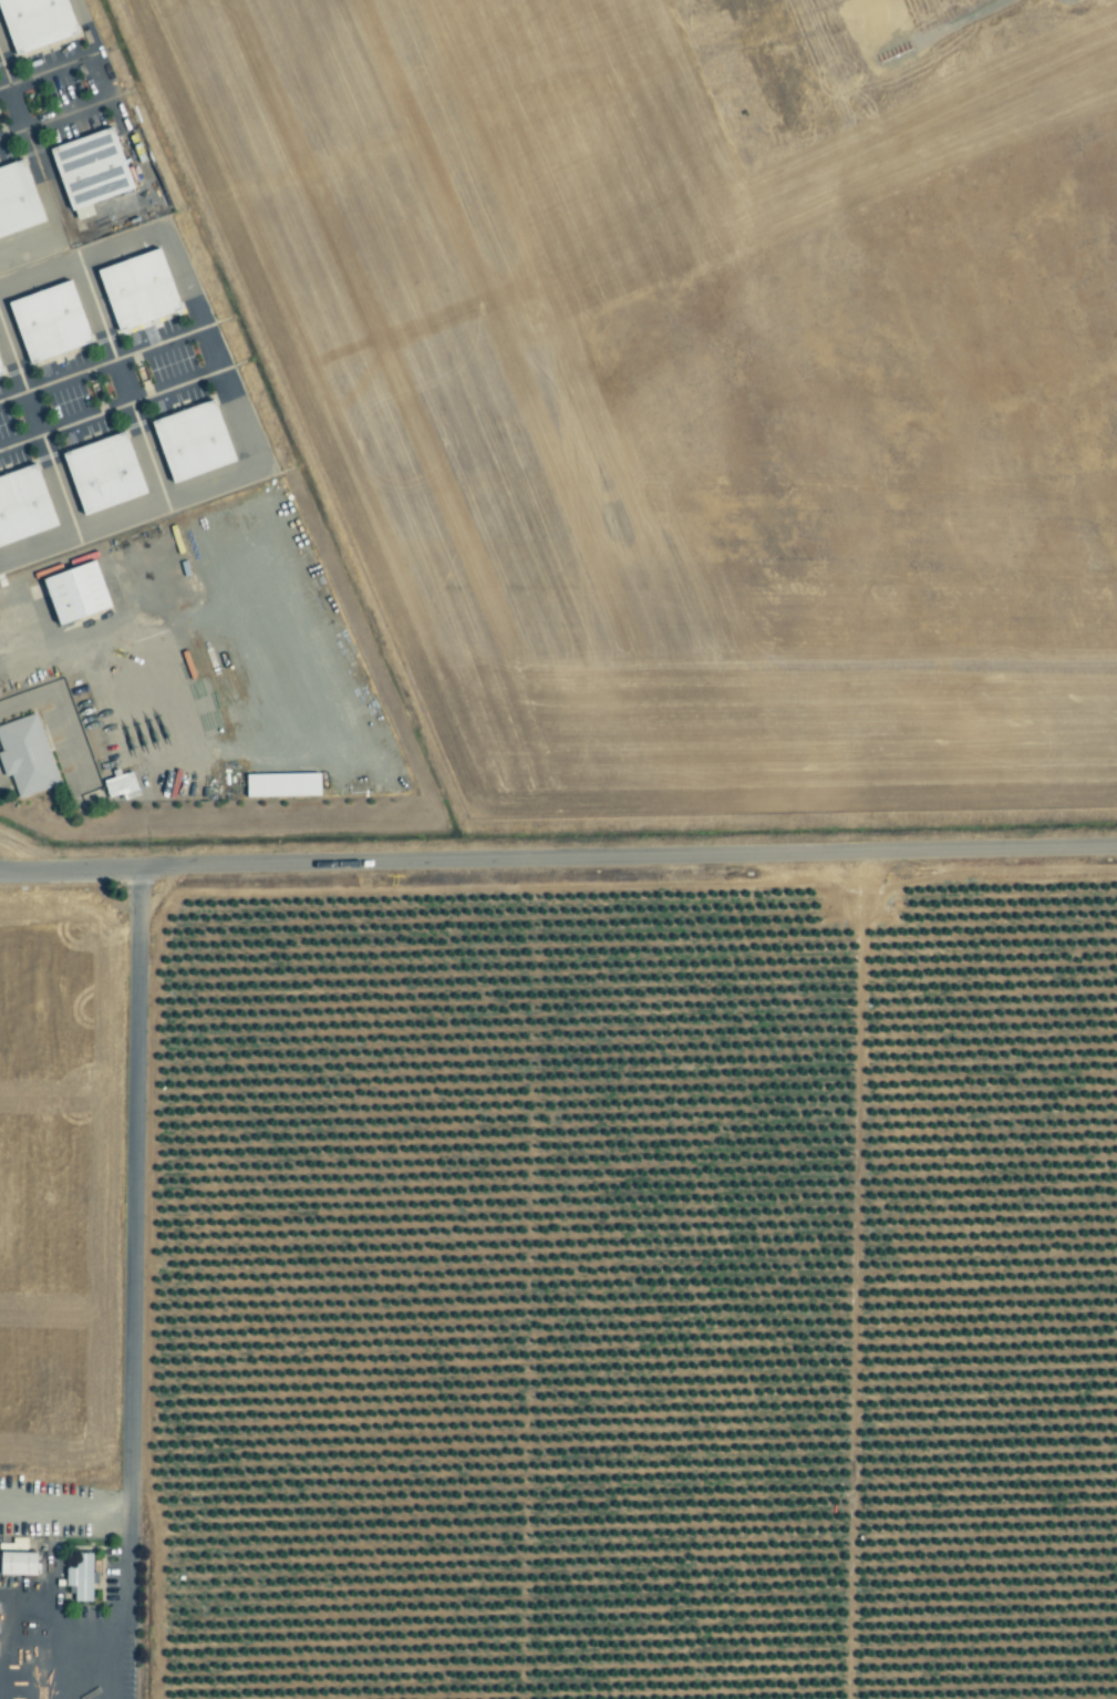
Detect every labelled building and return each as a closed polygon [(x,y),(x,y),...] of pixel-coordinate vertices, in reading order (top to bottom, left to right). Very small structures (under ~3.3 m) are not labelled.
[(11,55),(74,35),(63,0),(0,0),(0,22),(11,55)] [(129,189),(110,127),(47,146),(66,209),(129,189)] [(20,159),(0,166),(0,234),(40,221),(20,159)] [(93,269),(113,332),(177,311),(157,248),(93,269)] [(4,300),(24,363),(88,343),(68,280),(4,300)] [(147,420),(167,483),(231,462),(211,400),(147,420)] [(77,514),(141,495),(122,432),(58,451),(77,514)] [(52,527),(32,464),(0,474),(0,543),(52,527)] [(53,626),(106,609),(91,560),(37,578),(53,626)] [(2,777),(8,775),(16,799),(57,786),(34,713),(0,724),(0,772),(2,777)] [(121,795),(122,800),(136,796),(130,772),(101,780),(106,799),(121,795)] [(317,773),(243,775),(243,797),(317,796),(317,773)] [(33,1577),(33,1554),(0,1553),(0,1576),(33,1577)]
